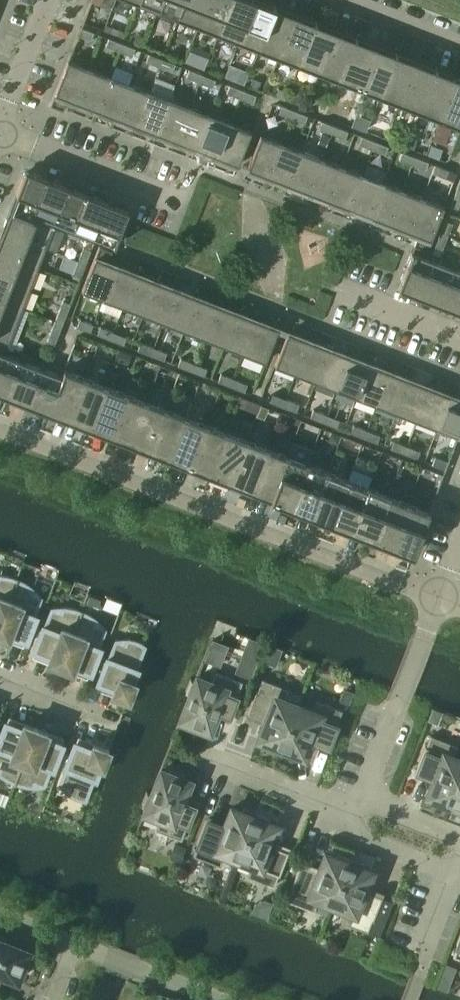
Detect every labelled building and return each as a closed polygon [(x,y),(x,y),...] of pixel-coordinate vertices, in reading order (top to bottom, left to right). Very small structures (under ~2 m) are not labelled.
[(161,0),(138,0),(138,2),(158,9),(161,0)] [(185,0),(161,0),(158,9),(178,17),(185,0)] [(208,0),(185,0),(178,17),(198,25),(208,0)] [(231,0),(208,0),(198,25),(218,33),(231,0)] [(254,0),(231,0),(218,33),(238,41),(254,0)] [(275,6),(259,0),(254,0),(238,41),(259,49),(275,6)] [(279,57),(295,14),(275,6),(259,49),(279,57)] [(299,64),(316,22),(295,14),(279,57),(299,64)] [(319,72),(336,30),(316,22),(299,64),(319,72)] [(78,35),(90,40),(93,32),(81,28),(78,35)] [(340,80),(356,38),(336,30),(319,72),(340,80)] [(105,46),(119,51),(122,43),(108,38),(105,46)] [(360,88),(376,46),(356,38),(340,80),(360,88)] [(119,51),(132,56),(135,48),(122,43),(119,51)] [(380,96),(396,53),(376,46),(360,88),(380,96)] [(400,104),(416,61),(396,53),(380,96),(400,104)] [(146,61),(159,67),(162,59),(149,54),(146,61)] [(159,67),(172,72),(175,64),(162,59),(159,67)] [(67,99),(76,102),(89,68),(67,60),(50,105),(63,110),(67,99)] [(420,111),(437,69),(416,61),(400,104),(420,111)] [(76,102),(96,110),(109,76),(89,68),(76,102)] [(186,77),(199,82),(202,74),(189,69),(186,77)] [(440,119),(457,77),(437,69),(420,111),(440,119)] [(199,82),(212,87),(215,80),(202,74),(199,82)] [(96,110),(116,118),(129,84),(109,76),(96,110)] [(457,77),(440,119),(459,127),(459,78),(457,77)] [(116,118),(136,125),(149,92),(129,84),(116,118)] [(226,93),(239,98),(242,90),(229,85),(226,93)] [(239,98),(253,103),(256,95),(242,90),(239,98)] [(136,125),(156,133),(169,100),(149,92),(136,125)] [(156,133),(176,141),(189,107),(169,100),(156,133)] [(278,113),(291,118),(294,110),(281,105),(278,113)] [(176,141),(197,149),(210,115),(189,107),(176,141)] [(291,118),(304,123),(307,115),(294,110),(291,118)] [(197,149),(217,157),(230,123),(210,115),(197,149)] [(318,129),(332,134),(335,126),(321,121),(318,129)] [(217,157),(238,165),(251,131),(230,123),(217,157)] [(332,134),(345,139),(348,131),(335,126),(332,134)] [(268,177),(281,143),(260,135),(247,168),(268,177)] [(359,144),(372,149),(375,141),(362,136),(359,144)] [(372,149),(385,154),(388,146),(375,141),(372,149)] [(289,185),(302,151),(281,143),(268,177),(289,185)] [(309,192),(322,159),(302,151),(289,185),(309,192)] [(399,160),(412,165),(415,157),(402,152),(399,160)] [(412,165),(425,170),(428,162),(415,157),(412,165)] [(329,200),(342,167),(322,159),(309,192),(329,200)] [(432,173),(446,178),(449,170),(435,165),(432,173)] [(349,208),(362,174),(342,167),(329,200),(349,208)] [(25,169),(9,211),(32,219),(48,178),(25,169)] [(369,216),(382,182),(362,174),(349,208),(369,216)] [(48,178),(32,219),(39,222),(40,221),(39,221),(41,216),(53,221),(66,185),(48,178)] [(389,224),(402,190),(382,182),(369,216),(389,224)] [(86,193),(66,185),(53,221),(72,228),(86,193)] [(409,232),(422,198),(402,190),(389,224),(409,232)] [(107,201),(86,193),(72,228),(93,236),(107,201)] [(458,209),(459,204),(459,195),(455,193),(450,206),(458,209)] [(414,246),(426,251),(444,206),(422,198),(409,232),(418,235),(414,246)] [(128,209),(107,201),(93,236),(114,245),(128,209)] [(1,231),(46,248),(55,252),(63,231),(54,228),(54,226),(40,221),(39,222),(32,219),(9,211),(1,231)] [(439,233),(447,236),(452,223),(445,220),(439,233)] [(38,268),(46,248),(1,231),(0,234),(0,253),(38,268)] [(434,246),(442,249),(447,236),(439,233),(434,246)] [(99,246),(82,290),(103,299),(116,265),(107,262),(112,251),(99,246)] [(77,260),(85,263),(90,250),(82,247),(77,260)] [(397,287),(419,296),(432,260),(411,252),(397,287)] [(22,308),(38,268),(0,253),(0,278),(5,280),(0,292),(0,300),(22,308)] [(72,273),(80,276),(85,263),(77,260),(72,273)] [(419,296),(439,303),(453,268),(432,260),(419,296)] [(103,299),(99,309),(119,316),(122,306),(123,306),(136,273),(116,265),(103,299)] [(459,311),(459,309),(459,271),(453,268),(439,303),(459,311)] [(136,273),(123,306),(143,314),(156,281),(136,273)] [(156,281),(143,314),(163,322),(176,288),(156,281)] [(176,288),(163,322),(183,330),(196,296),(176,288)] [(196,296),(183,330),(204,338),(217,304),(196,296)] [(6,350),(22,308),(0,300),(0,347),(6,350)] [(54,320),(62,323),(70,303),(62,300),(54,320)] [(217,304),(204,338),(224,346),(237,312),(217,304)] [(237,312),(224,346),(244,353),(257,320),(237,312)] [(77,326),(90,332),(93,324),(80,319),(77,326)] [(46,341),(54,344),(62,323),(54,320),(46,341)] [(257,320),(244,353),(265,362),(278,328),(257,320)] [(97,334),(110,339),(113,332),(100,327),(97,334)] [(110,339),(123,345),(126,337),(113,332),(110,339)] [(274,365),(296,373),(309,340),(287,332),(274,365)] [(296,373),(316,381),(329,348),(309,340),(296,373)] [(137,350),(150,355),(153,347),(140,342),(137,350)] [(150,355),(164,360),(167,352),(153,347),(150,355)] [(316,381),(336,389),(349,356),(329,348),(316,381)] [(7,396),(21,360),(1,353),(0,356),(0,393),(7,396)] [(336,389),(356,397),(369,363),(349,356),(336,389)] [(178,365),(191,371),(194,363),(181,358),(178,365)] [(7,396),(28,404),(41,368),(21,360),(7,396)] [(191,371),(204,376),(207,368),(194,363),(191,371)] [(356,397),(376,405),(389,371),(369,363),(356,397)] [(28,404),(48,412),(65,369),(64,369),(61,376),(41,368),(28,404)] [(69,420),(85,377),(65,369),(48,412),(69,420)] [(376,405),(396,413),(409,379),(389,371),(376,405)] [(218,381),(231,386),(234,379),(221,373),(218,381)] [(89,428),(105,385),(85,377),(69,420),(89,428)] [(231,386),(244,391),(247,384),(234,379),(231,386)] [(396,413),(416,420),(429,387),(409,379),(396,413)] [(109,435),(125,393),(105,385),(89,428),(109,435)] [(416,420),(437,428),(450,395),(429,387),(416,420)] [(129,443),(145,401),(125,393),(109,435),(129,443)] [(458,436),(459,431),(459,393),(458,398),(450,395),(437,428),(458,436)] [(270,401),(283,406),(286,399),(273,394),(270,401)] [(237,408),(256,415),(259,405),(241,398),(237,408)] [(283,406),(296,412),(299,404),(286,399),(283,406)] [(149,451),(166,409),(145,401),(129,443),(149,451)] [(169,459),(186,417),(166,409),(149,451),(169,459)] [(310,417),(323,422),(326,414),(313,409),(310,417)] [(323,422),(336,427),(339,419),(326,414),(323,422)] [(190,467),(206,424),(186,417),(169,459),(190,467)] [(210,474),(226,432),(206,424),(190,467),(210,474)] [(350,433),(363,438),(366,430),(353,425),(350,433)] [(363,438),(377,443),(380,435),(366,430),(363,438)] [(230,482),(246,440),(226,432),(210,474),(230,482)] [(250,490),(267,448),(246,440),(230,482),(250,490)] [(391,448),(404,453),(407,446),(394,441),(391,448)] [(404,453),(417,458),(420,451),(407,446),(404,453)] [(250,490),(271,498),(287,456),(267,448),(250,490)] [(271,498),(291,506),(307,464),(287,456),(271,498)] [(432,464),(444,469),(447,461),(435,456),(432,464)] [(291,506),(311,514),(327,471),(307,464),(291,506)] [(311,514),(331,522),(347,479),(327,471),(311,514)] [(331,522),(351,529),(368,487),(347,479),(331,522)] [(351,529),(371,537),(388,495),(368,487),(351,529)] [(371,537),(391,545),(408,503),(388,495),(371,537)] [(391,545),(413,553),(429,511),(408,503),(391,545)] [(17,580),(12,578),(10,578),(6,577),(2,576),(0,576),(0,623),(17,580)] [(26,640),(36,615),(34,615),(41,597),(30,593),(32,589),(30,587),(27,585),(21,582),(17,580),(18,578),(17,578),(17,580),(0,623),(0,635),(8,639),(10,634),(26,640)] [(48,661),(60,666),(81,612),(74,609),(70,609),(66,608),(63,608),(62,612),(51,608),(45,626),(43,625),(33,650),(50,656),(48,661)] [(74,666),(90,672),(100,647),(98,646),(105,629),(94,625),(96,621),(94,619),(91,617),(87,614),(81,612),(82,610),(81,612),(60,666),(72,670),(74,666)] [(112,693),(128,699),(135,682),(133,681),(137,669),(136,668),(144,646),(140,643),(139,642),(134,641),(130,640),(128,640),(126,644),(116,640),(109,658),(107,657),(97,681),(114,688),(112,693)] [(185,727),(200,733),(202,728),(209,731),(217,709),(231,714),(239,693),(238,693),(242,682),(216,671),(211,683),(197,677),(195,681),(191,680),(186,693),(190,694),(180,720),(187,722),(185,727)] [(266,748),(279,753),(297,706),(284,700),(288,689),(262,679),(257,690),(256,690),(247,713),(265,720),(258,739),(268,743),(266,748)] [(279,753),(292,758),(294,753),(304,757),(311,738),(329,745),(339,722),(337,721),(342,710),(316,700),(311,711),(297,706),(279,753)] [(14,784),(35,728),(23,723),(21,728),(5,721),(0,734),(0,768),(1,768),(0,770),(0,774),(1,774),(4,777),(10,780),(14,781),(13,783),(14,784)] [(30,785),(32,785),(34,781),(44,785),(51,767),(53,768),(62,744),(46,737),(47,732),(35,728),(14,784),(15,782),(19,783),(25,785),(30,785)] [(416,770),(434,777),(426,796),(436,800),(435,804),(448,810),(459,778),(459,760),(452,757),(457,746),(430,736),(426,747),(425,746),(416,770)] [(80,798),(85,799),(94,777),(95,778),(100,765),(102,766),(109,749),(92,743),(91,748),(74,741),(65,766),(67,767),(60,784),(70,788),(68,793),(70,794),(74,796),(78,798),(80,798)] [(155,829),(182,839),(186,827),(187,828),(195,807),(182,802),(190,780),(183,778),(185,773),(169,767),(168,772),(161,770),(151,795),(147,793),(142,806),(146,807),(144,812),(160,817),(155,829)] [(448,810),(459,815),(459,778),(448,810)] [(224,854),(238,859),(256,812),(243,806),(241,811),(231,807),(224,826),(206,820),(197,843),(198,843),(193,854),(220,865),(224,854)] [(247,875),(274,886),(278,874),(279,875),(288,852),(270,844),(278,826),(268,822),(269,817),(256,812),(238,859),(252,864),(247,875)] [(318,899),(332,904),(350,857),(337,852),(335,857),(325,853),(318,872),(300,865),(291,888),(292,889),(287,900),(314,910),(318,899)] [(341,921),(367,931),(372,920),(373,920),(382,897),(364,890),(371,871),(361,867),(363,862),(350,857),(332,904),(346,910),(341,921)] [(17,980),(20,973),(25,975),(31,960),(26,958),(29,951),(4,941),(5,937),(0,935),(0,973),(17,980)]
